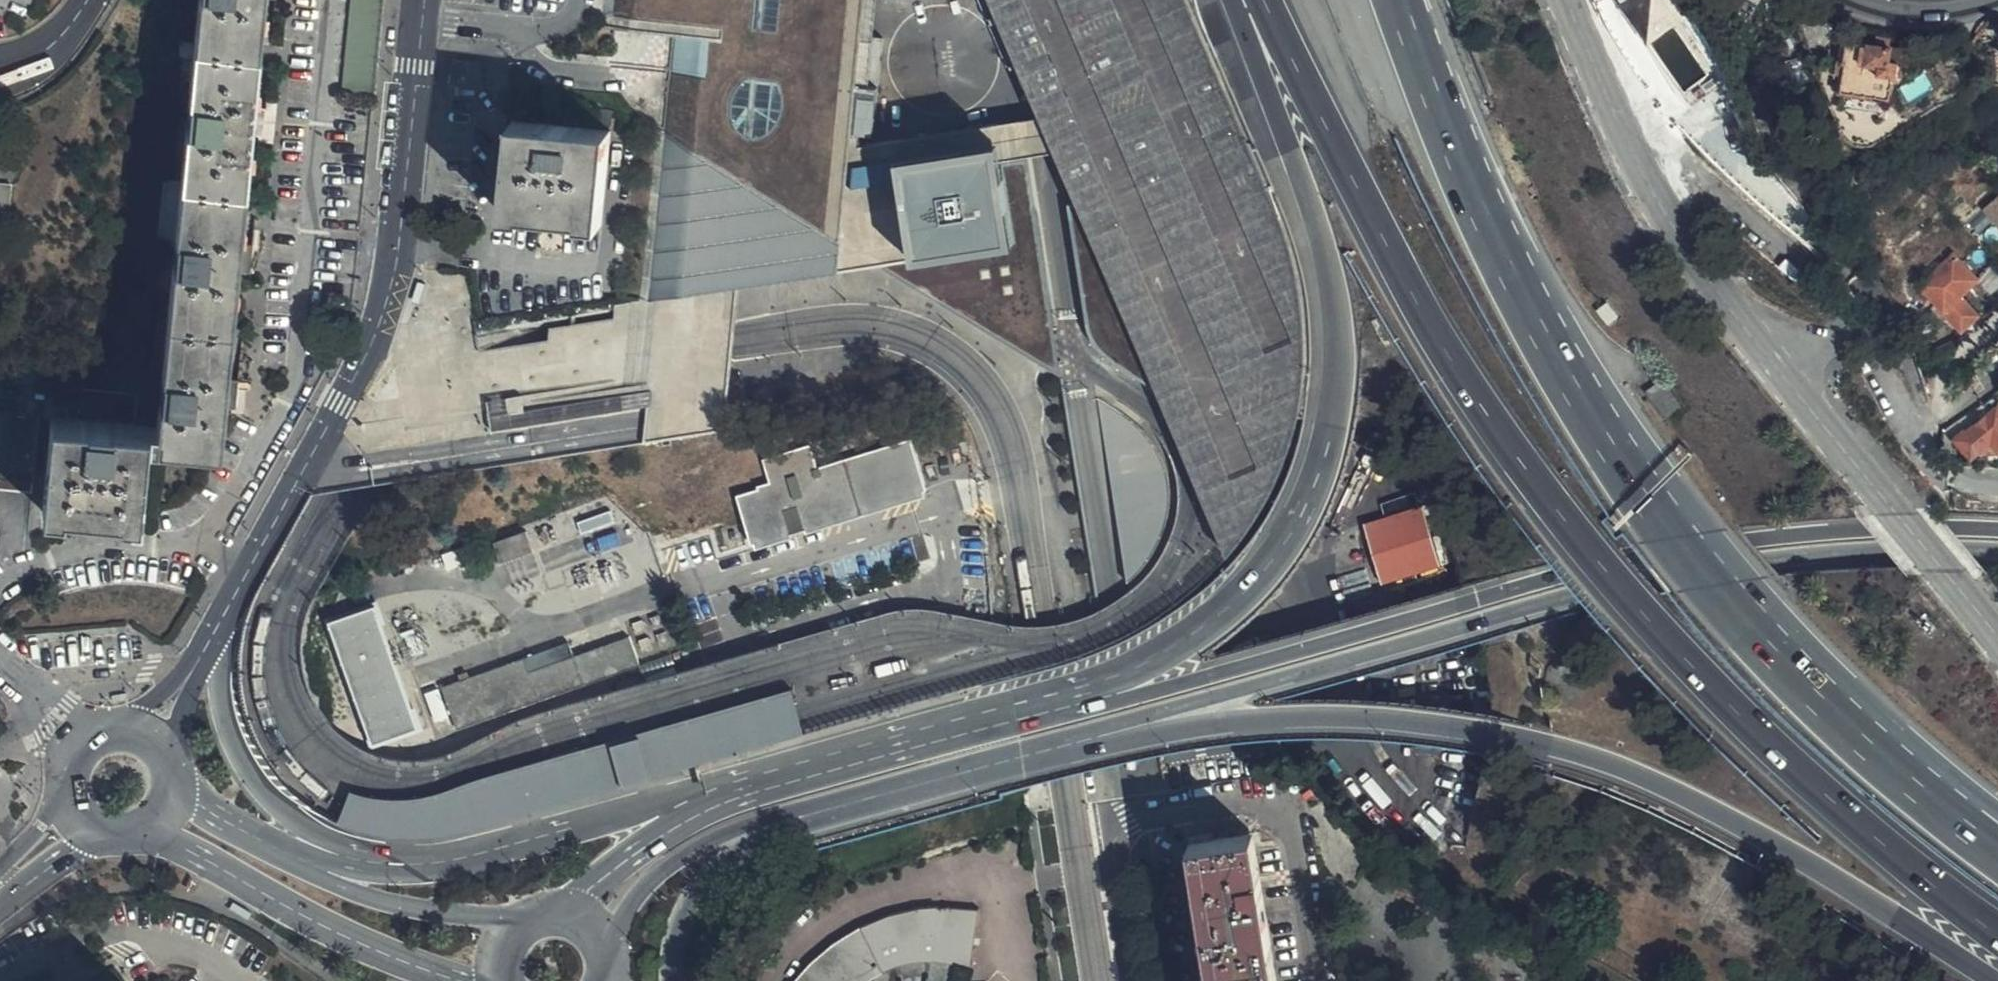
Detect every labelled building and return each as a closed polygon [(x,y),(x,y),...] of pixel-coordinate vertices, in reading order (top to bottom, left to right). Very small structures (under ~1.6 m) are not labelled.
[(181,174),(158,425),(133,423),(136,393),(69,386),(66,416),(51,415),(42,511),(65,512),(65,509),(119,513),(120,517),(140,518),(148,436),(219,443),(248,132),(261,0),(199,0),(181,174)] [(375,93),(384,0),(354,0),(344,89),(375,93)] [(601,31),(666,36),(640,301),(656,299),(700,292),(739,287),(770,282),(840,272),(853,133),(862,37),(866,0),(604,0),(601,31)] [(978,15),(972,0),(888,0),(887,7),(972,14),(978,15)] [(1079,208),(1161,399),(1220,535),(1227,551),(1237,540),(1257,509),(1274,476),(1287,441),(1298,398),(1302,362),(1302,324),(1298,287),(1292,257),(1278,215),(1264,187),(1184,0),(989,0),(1079,208)] [(1645,31),(1648,30),(1672,16),(1676,14),(1668,0),(1627,0),(1645,31)] [(1648,30),(1645,31),(1680,90),(1710,72),(1676,14),(1672,16),(1699,64),(1676,78),(1648,30)] [(862,37),(858,86),(885,88),(890,40),(862,37)] [(1882,40),(1881,48),(1892,50),(1893,42),(1882,40)] [(1720,89),(1710,72),(1680,90),(1690,107),(1720,89)] [(858,86),(853,133),(881,136),(885,88),(858,86)] [(1887,100),(1839,91),(1836,106),(1884,115),(1887,100)] [(602,224),(611,128),(512,118),(503,214),(525,216),(525,213),(580,218),(581,222),(602,224)] [(913,263),(1014,247),(1001,164),(999,146),(897,162),(901,183),(913,263)] [(1028,160),(1001,164),(1014,247),(913,263),(879,269),(1062,383),(1056,344),(1028,160)] [(853,190),(901,183),(897,162),(855,168),(853,190)] [(0,184),(0,213),(7,214),(11,185),(0,184)] [(1997,238),(1997,197),(1991,190),(1971,207),(1997,238)] [(1140,386),(1161,399),(1079,208),(1072,211),(1074,234),(1077,258),(1081,278),(1096,325),(1101,337),(1111,355),(1123,370),(1140,386)] [(1934,316),(1953,336),(1970,320),(1952,300),(1969,283),(1945,257),(1911,289),(1931,310),(1935,306),(1939,310),(1935,315),(1934,316)] [(700,292),(656,299),(654,336),(651,390),(525,411),(523,395),(488,401),(491,424),(492,433),(646,410),(645,428),(642,443),(725,430),(729,392),(731,374),(733,353),(735,332),(737,311),(739,287),(700,292)] [(1931,310),(1935,315),(1939,310),(1935,306),(1931,310)] [(39,414),(0,410),(0,477),(33,480),(39,414)] [(1992,450),(1997,444),(1997,410),(1964,435),(1973,447),(1984,439),(1992,450)] [(911,437),(817,466),(810,443),(761,458),(768,482),(757,485),(757,489),(736,496),(742,515),(750,542),(755,540),(757,546),(791,536),(790,532),(805,528),(806,532),(924,495),(922,490),(927,489),(917,459),(911,437)] [(1423,504),(1364,523),(1384,582),(1442,563),(1423,504)] [(494,548),(501,567),(531,557),(525,537),(494,548)] [(374,606),(328,622),(373,744),(419,728),(374,606)] [(457,730),(641,666),(629,637),(575,657),(569,642),(442,687),(457,730)] [(800,713),(793,689),(483,776),(448,788),(436,792),(424,795),(415,797),(406,798),(394,798),(382,797),(366,795),(351,790),(345,805),(339,824),(356,830),(389,836),(424,838),(456,834),(805,733),(800,713)] [(1270,949),(1251,835),(1226,838),(1188,844),(1196,896),(1210,980),(1275,980),(1270,949)] [(960,968),(972,969),(978,910),(946,909),(924,912),(901,916),(881,922),(862,930),(844,939),(828,949),(814,959),(801,973),(794,980),(955,980),(960,968)]
